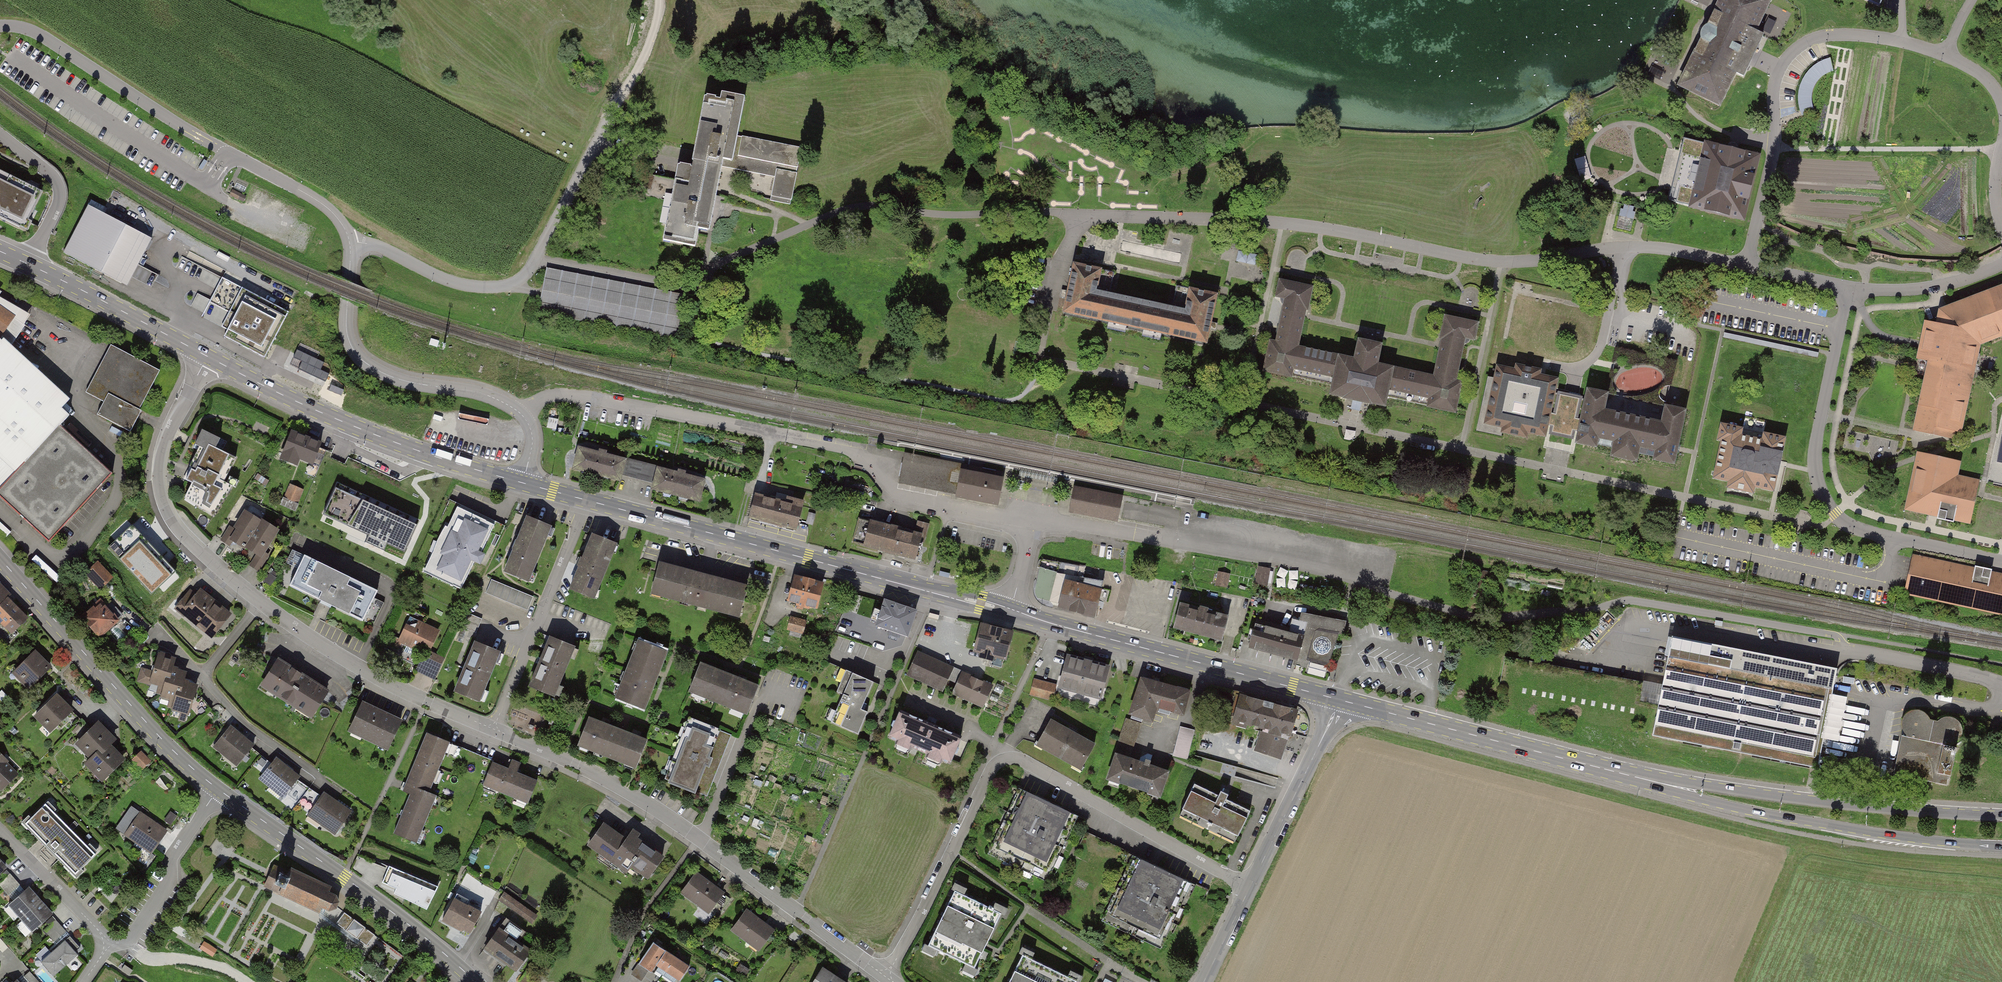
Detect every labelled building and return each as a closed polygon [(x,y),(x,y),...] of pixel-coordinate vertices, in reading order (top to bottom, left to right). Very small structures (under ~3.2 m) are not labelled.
[(1771,1),(1770,0),(1722,0),(1680,86),(1720,105),(1735,73),(1744,77),(1762,38),(1755,35),(1771,1)] [(1834,72),(1830,58),(1824,60),(1819,62),(1813,67),(1807,73),(1803,80),(1800,87),(1799,95),(1798,104),(1801,115),(1814,110),(1812,102),(1812,94),(1815,86),(1820,79),(1826,75),(1834,72)] [(675,167),(660,244),(699,252),(703,233),(715,235),(726,178),(727,173),(770,182),(766,202),(786,206),(797,152),(741,142),(749,101),(726,96),(724,105),(704,101),(691,165),(690,170),(675,167)] [(1695,143),(1685,140),(1669,201),(1676,203),(1743,219),(1758,158),(1695,143)] [(1661,183),(1671,186),(1678,150),(1669,148),(1661,183)] [(27,232),(32,221),(24,217),(35,196),(24,191),(25,189),(0,176),(0,218),(27,232)] [(153,239),(87,205),(60,256),(127,290),(153,239)] [(1623,211),(1621,210),(1617,227),(1630,231),(1634,213),(1632,213),(1633,208),(1624,206),(1623,211)] [(1257,263),(1258,253),(1239,250),(1237,260),(1257,263)] [(1100,271),(1074,265),(1064,314),(1206,345),(1216,297),(1189,291),(1184,312),(1096,292),(1100,271)] [(547,267),(539,311),(649,330),(651,321),(666,324),(668,316),(658,315),(657,317),(644,315),(646,305),(653,306),(656,286),(547,267)] [(228,331),(224,338),(264,359),(288,313),(222,278),(210,301),(230,312),(222,327),(228,331)] [(1307,307),(1311,287),(1280,280),(1276,298),(1286,300),(1277,342),(1271,340),(1264,369),(1332,384),(1329,395),(1385,407),(1387,397),(1455,412),(1462,382),(1455,381),(1464,337),(1475,339),(1478,322),(1445,315),(1440,338),(1443,338),(1435,376),(1377,364),(1381,345),(1360,341),(1356,360),(1296,347),(1304,307),(1307,307)] [(1979,345),(2001,336),(2001,288),(1940,312),(1937,327),(1925,325),(1918,360),(1930,362),(1916,430),(1952,437),(1954,429),(1961,431),(1979,345)] [(0,307),(0,342),(2,340),(16,318),(0,307)] [(60,429),(69,419),(62,412),(70,403),(2,340),(0,342),(0,492),(60,429)] [(158,376),(108,349),(83,398),(101,407),(95,418),(127,435),(138,414),(158,376)] [(324,363),(296,350),(293,358),(301,362),(298,369),(325,382),(329,374),(320,370),(324,363)] [(1514,371),(1497,367),(1485,425),(1503,428),(1502,434),(1526,439),(1527,434),(1545,438),(1546,433),(1548,427),(1555,391),(1558,380),(1540,376),(1541,371),(1515,366),(1514,371)] [(1570,394),(1555,391),(1548,427),(1546,433),(1562,436),(1578,439),(1587,398),(1570,394)] [(1578,439),(1577,445),(1595,449),(1598,439),(1615,443),(1612,458),(1636,463),(1639,449),(1656,452),(1654,462),(1673,466),(1685,413),(1666,409),(1662,426),(1603,413),(1606,396),(1589,393),(1587,398),(1578,439)] [(557,420),(548,418),(546,427),(555,429),(557,420)] [(1743,431),(1721,426),(1718,442),(1722,443),(1714,479),(1730,482),(1728,488),(1753,494),(1754,488),(1773,492),(1785,439),(1763,435),(1765,423),(1745,419),(1743,431)] [(1989,482),(2001,485),(2001,421),(1989,482)] [(60,429),(0,492),(0,499),(48,545),(112,477),(60,429)] [(320,444),(295,434),(288,451),(285,450),(281,459),(297,465),(299,458),(320,466),(327,450),(319,447),(320,444)] [(197,505),(213,515),(232,486),(224,482),(236,457),(202,441),(190,465),(192,467),(187,480),(191,482),(189,488),(202,494),(197,505)] [(579,448),(574,468),(619,479),(621,474),(625,460),(606,455),(606,451),(599,449),(598,453),(579,448)] [(956,495),(955,500),(998,508),(1005,472),(981,467),(903,453),(897,485),(956,495)] [(1958,463),(1918,455),(1906,510),(1969,523),(1978,482),(1955,478),(1958,463)] [(625,458),(625,460),(621,474),(655,483),(658,469),(659,467),(625,458)] [(655,483),(653,488),(699,500),(703,480),(685,475),(685,472),(678,470),(677,473),(658,469),(655,483)] [(301,491),(292,487),(288,497),(285,496),(282,504),(295,509),(298,501),(297,501),(301,491)] [(417,525),(336,487),(325,511),(354,524),(352,528),(369,535),(365,542),(384,551),(387,544),(404,552),(417,525)] [(1074,488),(1069,515),(1118,524),(1123,497),(1074,488)] [(755,494),(750,516),(796,529),(803,502),(787,498),(788,495),(777,492),(775,500),(755,494)] [(500,536),(505,525),(450,499),(440,520),(449,524),(428,570),(454,582),(452,585),(461,589),(475,560),(479,562),(483,555),(480,554),(486,542),(491,544),(495,534),(498,535),(500,536)] [(260,522),(245,512),(236,526),(239,528),(237,531),(230,527),(221,540),(229,545),(233,540),(244,547),(245,545),(260,522)] [(527,580),(550,526),(528,517),(518,541),(517,541),(513,548),(515,548),(505,571),(527,580)] [(853,541),(915,558),(921,535),(859,519),(853,541)] [(261,520),(260,522),(245,545),(258,554),(251,565),(258,570),(268,555),(263,551),(276,530),(261,520)] [(133,538),(128,533),(110,550),(149,592),(168,575),(163,570),(167,566),(137,535),(133,538)] [(615,544),(593,534),(571,589),(593,598),(615,544)] [(378,590),(293,549),(278,579),(325,602),(372,625),(384,602),(374,598),(378,590)] [(1900,597),(2001,618),(2001,574),(1909,555),(1900,597)] [(747,586),(659,563),(651,592),(739,615),(747,586)] [(109,577),(98,565),(88,573),(100,586),(109,577)] [(1094,616),(1103,580),(1088,578),(1087,579),(1057,574),(1057,572),(1040,567),(1035,589),(1035,593),(1037,598),(1059,603),(1059,607),(1094,616)] [(1271,570),(1259,568),(1255,585),(1268,587),(1271,570)] [(1218,585),(1229,585),(1229,570),(1218,570),(1218,585)] [(821,584),(796,577),(790,600),(798,602),(797,604),(808,607),(809,605),(815,607),(821,584)] [(533,598),(491,580),(486,594),(528,611),(533,598)] [(230,613),(201,590),(196,596),(190,591),(175,609),(184,616),(185,614),(212,636),(230,613)] [(0,592),(0,622),(1,621),(13,632),(26,618),(0,592)] [(907,635),(915,610),(885,600),(876,625),(889,629),(887,634),(899,638),(901,633),(907,635)] [(99,637),(118,620),(100,601),(81,618),(99,637)] [(1180,604),(1174,626),(1221,638),(1227,617),(1207,612),(1207,610),(1200,608),(1198,609),(1180,604)] [(482,618),(469,613),(463,627),(476,632),(482,618)] [(1256,620),(1249,646),(1296,659),(1295,663),(1302,665),(1303,659),(1325,664),(1329,662),(1333,651),(1337,648),(1335,644),(1339,631),(1343,632),(1345,621),(1302,613),(1300,620),(1292,618),(1289,629),(1275,625),(1274,629),(1268,627),(1269,623),(1256,620)] [(805,621),(792,618),(789,628),(791,628),(789,635),(801,638),(805,621)] [(435,632),(411,621),(402,640),(401,644),(406,646),(404,651),(418,657),(422,649),(426,651),(435,632)] [(1011,632),(982,624),(976,650),(982,652),(981,656),(991,658),(989,664),(1002,668),(1011,632)] [(402,640),(390,635),(387,642),(399,647),(401,644),(402,640)] [(554,695),(573,646),(550,637),(531,686),(554,695)] [(1837,671),(1672,640),(1653,737),(1818,769),(1837,671)] [(666,650),(641,641),(619,698),(643,707),(666,650)] [(498,651),(476,642),(456,690),(478,699),(498,651)] [(35,652),(17,669),(23,675),(19,678),(29,687),(50,667),(35,652)] [(437,655),(429,652),(421,670),(429,674),(437,655)] [(951,668),(919,653),(909,674),(941,688),(951,668)] [(173,659),(159,655),(154,673),(142,669),(139,679),(150,683),(151,681),(161,683),(158,691),(162,692),(162,695),(171,697),(168,706),(182,711),(179,720),(186,722),(197,685),(183,681),(185,673),(171,668),(173,659)] [(1108,667),(1068,656),(1060,685),(1100,696),(1108,667)] [(327,691),(279,660),(263,685),(311,716),(320,702),(327,691)] [(757,686),(700,664),(690,688),(748,711),(757,686)] [(843,694),(852,672),(833,664),(824,686),(843,694)] [(858,733),(879,684),(852,672),(843,694),(831,722),(858,733)] [(991,686),(962,673),(954,692),(983,705),(991,686)] [(1056,685),(1034,679),(1030,694),(1052,699),(1056,685)] [(1183,713),(1188,691),(1145,679),(1142,679),(1131,712),(1151,719),(1156,706),(1183,713)] [(74,709),(57,693),(34,716),(50,732),(74,709)] [(1280,706),(1237,695),(1233,708),(1231,707),(1230,714),(1235,716),(1234,719),(1263,728),(1256,749),(1279,757),(1284,744),(1279,742),(1280,737),(1288,739),(1296,710),(1288,708),(1289,705),(1281,703),(1280,706)] [(400,721),(362,703),(351,727),(365,734),(364,737),(378,743),(379,741),(389,745),(400,721)] [(1965,724),(1902,709),(1889,767),(1951,781),(1965,724)] [(961,736),(900,710),(896,720),(893,720),(892,725),(893,727),(889,737),(928,753),(926,757),(927,760),(938,764),(940,763),(942,759),(950,763),(954,752),(956,752),(958,748),(957,746),(961,736)] [(646,740),(588,718),(579,742),(636,764),(646,740)] [(1140,723),(1126,718),(1115,751),(1129,756),(1140,723)] [(718,729),(693,720),(669,782),(694,791),(705,764),(708,766),(711,758),(708,756),(718,729)] [(117,739),(98,721),(75,744),(89,758),(98,750),(102,754),(112,744),(117,739)] [(1074,734),(1050,721),(1037,744),(1081,768),(1094,744),(1075,733),(1074,734)] [(257,747),(233,727),(215,748),(240,768),(257,747)] [(1194,731),(1180,728),(1173,754),(1188,757),(1194,731)] [(450,741),(427,732),(416,758),(419,760),(409,784),(429,792),(443,757),(448,745),(450,741)] [(116,749),(112,744),(102,754),(98,750),(89,758),(84,764),(102,782),(126,759),(116,749)] [(492,762),(448,745),(443,757),(487,775),(492,762)] [(151,761),(142,751),(132,760),(141,770),(151,761)] [(0,753),(0,788),(1,789),(17,774),(5,762),(7,761),(0,753)] [(1143,762),(1116,753),(1107,778),(1159,795),(1167,771),(1150,765),(1152,760),(1148,758),(1145,757),(1143,762)] [(303,777),(279,758),(262,779),(286,798),(303,777)] [(508,768),(492,762),(487,775),(483,784),(528,803),(538,780),(516,771),(520,763),(512,760),(508,768)] [(436,795),(406,783),(403,790),(413,795),(409,806),(406,804),(394,833),(416,842),(436,795)] [(1218,795),(1194,783),(1182,808),(1238,835),(1250,810),(1226,798),(1228,794),(1225,793),(1221,790),(1218,795)] [(1076,815),(1020,789),(990,852),(1046,879),(1076,815)] [(355,815),(326,793),(310,815),(339,837),(355,815)] [(45,803),(29,820),(38,829),(34,832),(66,865),(70,861),(79,870),(96,854),(45,803)] [(166,831),(131,807),(117,828),(136,841),(138,839),(153,849),(166,831)] [(177,816),(170,812),(164,820),(171,825),(177,816)] [(662,857),(642,843),(640,846),(634,841),(637,837),(637,836),(637,835),(637,834),(636,833),(635,832),(634,832),(633,831),(631,832),(630,833),(625,839),(603,824),(589,843),(627,870),(631,864),(649,877),(662,857)] [(1160,946),(1190,883),(1134,856),(1104,920),(1160,946)] [(289,873),(274,866),(270,873),(267,880),(264,885),(279,892),(319,911),(321,906),(323,906),(321,911),(324,913),(326,908),(330,910),(335,908),(338,901),(336,895),(328,891),(331,887),(291,868),(289,873)] [(436,886),(390,866),(383,882),(396,888),(395,890),(406,895),(404,899),(426,909),(436,886)] [(723,893),(696,873),(682,891),(700,905),(702,902),(711,908),(713,906),(721,912),(730,900),(722,894),(723,893)] [(10,874),(0,883),(0,885),(9,895),(20,885),(10,874)] [(39,901),(27,888),(10,904),(22,917),(39,901)] [(928,946),(974,969),(983,949),(986,945),(1001,914),(955,892),(928,946)] [(499,900),(531,923),(536,917),(517,904),(518,902),(504,893),(499,900)] [(463,899),(456,895),(442,920),(453,926),(455,924),(470,932),(481,911),(462,901),(463,899)] [(51,914),(39,901),(22,917),(33,930),(51,914)] [(773,930),(746,910),(732,929),(751,942),(753,940),(762,946),(773,930)] [(375,936),(344,914),(337,924),(367,947),(375,936)] [(526,931),(506,918),(485,947),(517,970),(530,950),(518,942),(526,931)] [(66,931),(56,920),(44,930),(54,941),(66,931)] [(41,961),(54,975),(78,954),(73,948),(77,944),(70,936),(41,961)] [(0,938),(0,949),(3,952),(8,947),(0,938)] [(217,950),(204,941),(200,948),(213,956),(217,950)] [(666,950),(653,942),(639,963),(651,972),(656,964),(666,950)] [(796,951),(785,947),(781,956),(792,961),(796,951)] [(689,966),(666,950),(656,964),(680,980),(689,966)] [(1023,956),(1010,981),(1076,981),(1023,956)] [(637,964),(631,972),(642,980),(648,972),(637,964)] [(132,970),(124,965),(121,969),(129,975),(132,970)] [(820,968),(811,981),(843,981),(820,968)] [(528,969),(519,981),(520,981),(536,981),(539,978),(528,969)] [(29,971),(24,976),(29,981),(39,981),(29,971)]
